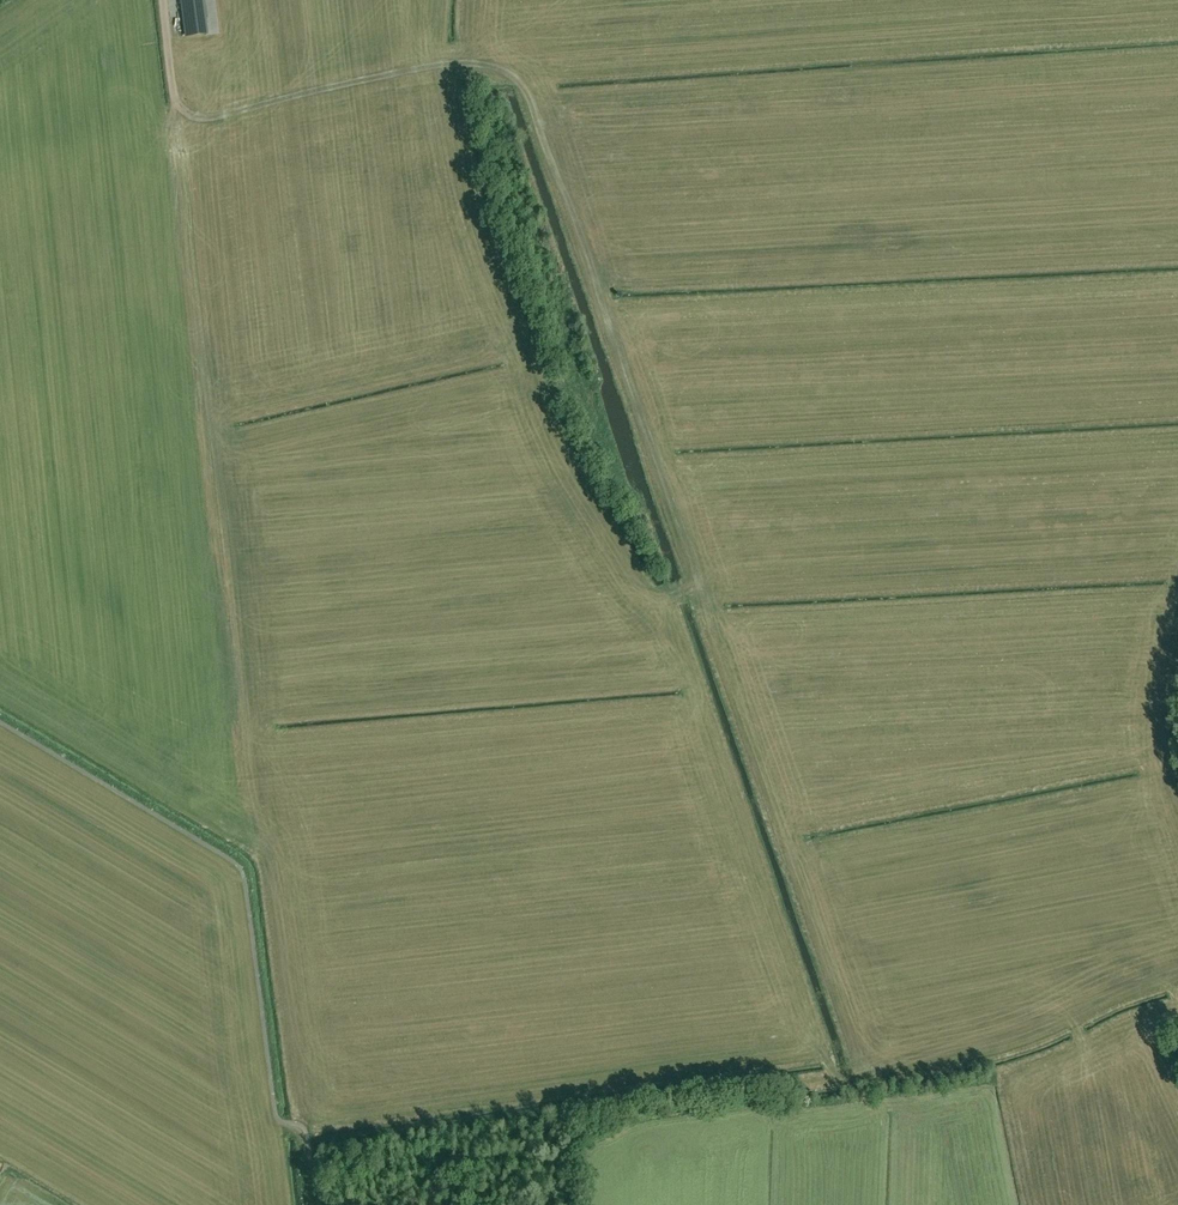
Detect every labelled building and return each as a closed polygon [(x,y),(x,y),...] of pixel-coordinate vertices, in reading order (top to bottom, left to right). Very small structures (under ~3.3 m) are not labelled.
[(182,1),(187,36),(206,33),(202,0),(187,0),(182,1)]
